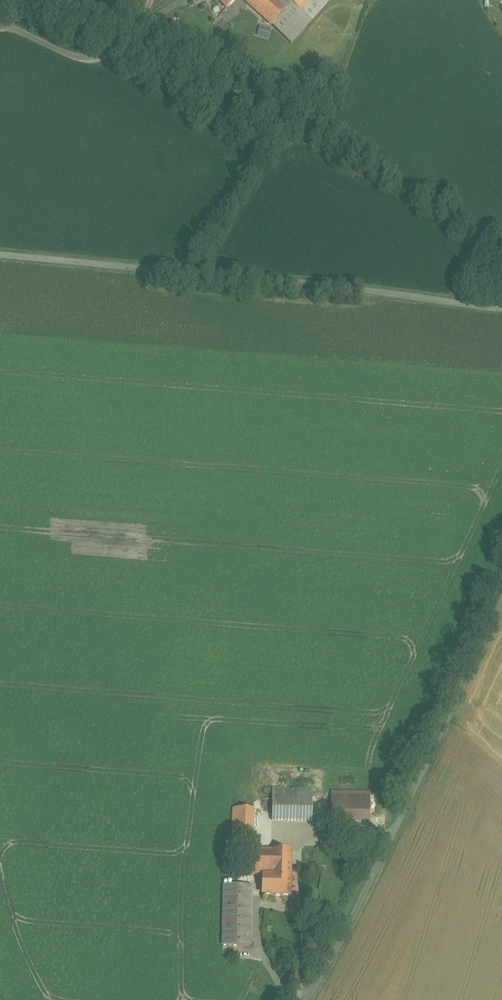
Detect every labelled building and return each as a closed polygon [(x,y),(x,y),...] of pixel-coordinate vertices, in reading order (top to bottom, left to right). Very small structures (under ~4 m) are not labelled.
[(228,14),(241,0),(212,0),(228,14)] [(289,11),(280,3),(277,0),(251,0),(246,5),(269,27),(272,29),(289,11)] [(284,0),(283,0),(280,3),(289,11),(272,29),(289,46),(333,1),(332,0),(316,0),(300,16),(284,0)] [(300,16),(316,0),(284,0),(300,16)] [(258,24),(254,35),(265,39),(269,29),(258,24)] [(312,789),(273,788),(272,820),(312,820),(312,789)] [(370,796),(331,795),(331,813),(369,814),(370,796)] [(248,809),(233,809),(232,849),(244,850),(245,834),(253,834),(253,809),(248,809)] [(333,831),(321,831),(321,845),(323,845),(323,851),(332,851),(332,843),(333,831)] [(347,844),(332,843),(332,851),(347,851),(347,844)] [(291,850),(252,849),(252,874),(263,875),(263,894),(290,895),(291,851),(291,850)] [(247,886),(224,885),(223,945),(231,946),(250,946),(252,886),(247,886)]
